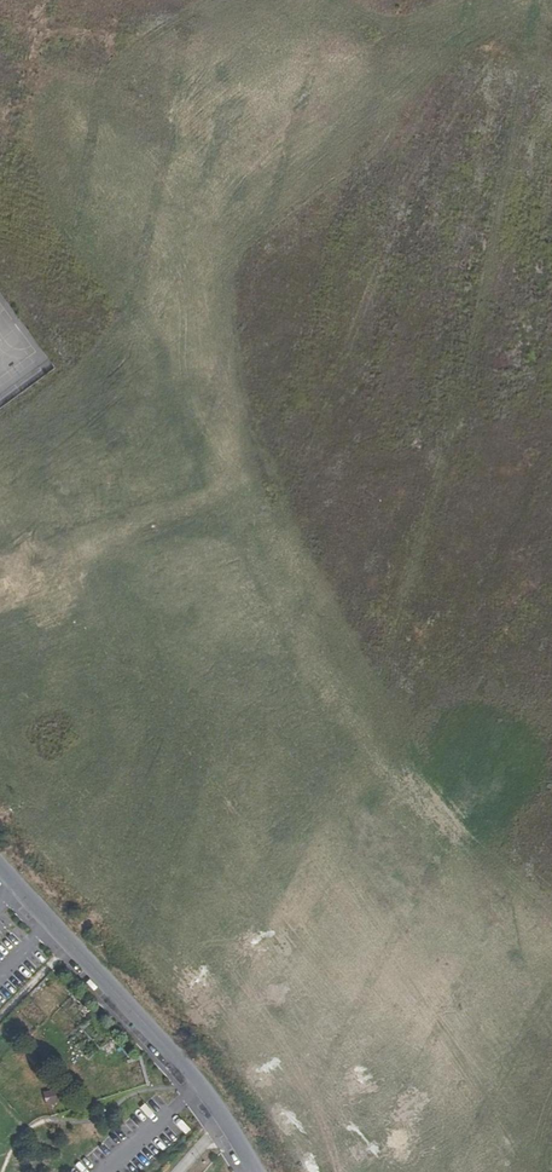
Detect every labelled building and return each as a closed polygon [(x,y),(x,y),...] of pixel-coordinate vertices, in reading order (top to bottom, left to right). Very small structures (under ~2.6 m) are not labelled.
[(44,1105),(54,1103),(52,1091),(41,1093),(44,1105)] [(173,1127),(184,1135),(189,1127),(178,1120),(173,1127)]
